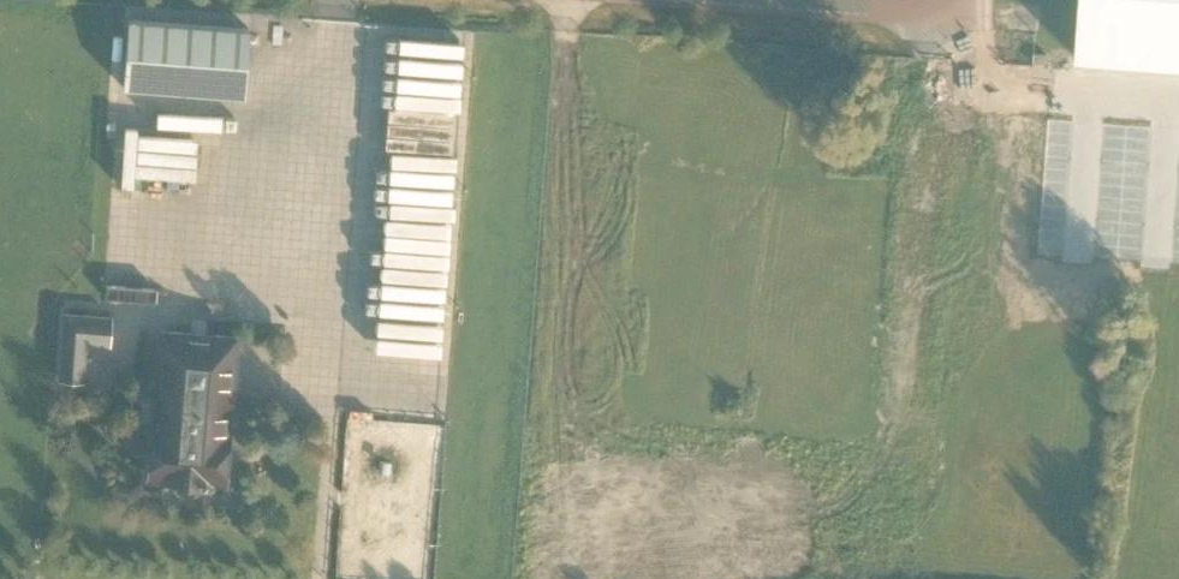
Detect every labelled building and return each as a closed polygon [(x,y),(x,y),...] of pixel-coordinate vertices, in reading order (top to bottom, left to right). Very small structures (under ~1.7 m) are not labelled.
[(1076,57),(1178,64),(1178,0),(1080,0),(1076,57)] [(123,86),(244,96),(249,27),(128,18),(123,86)] [(414,33),(414,48),(414,65),(479,64),(478,33),(414,33)] [(396,234),(462,238),(470,108),(404,104),(396,234)] [(105,297),(154,301),(155,287),(106,284),(105,297)] [(112,314),(63,311),(58,378),(84,380),(86,342),(110,344),(112,314)] [(235,335),(161,330),(149,477),(172,479),(172,484),(179,492),(193,493),(201,486),(201,481),(224,483),(235,335)]
